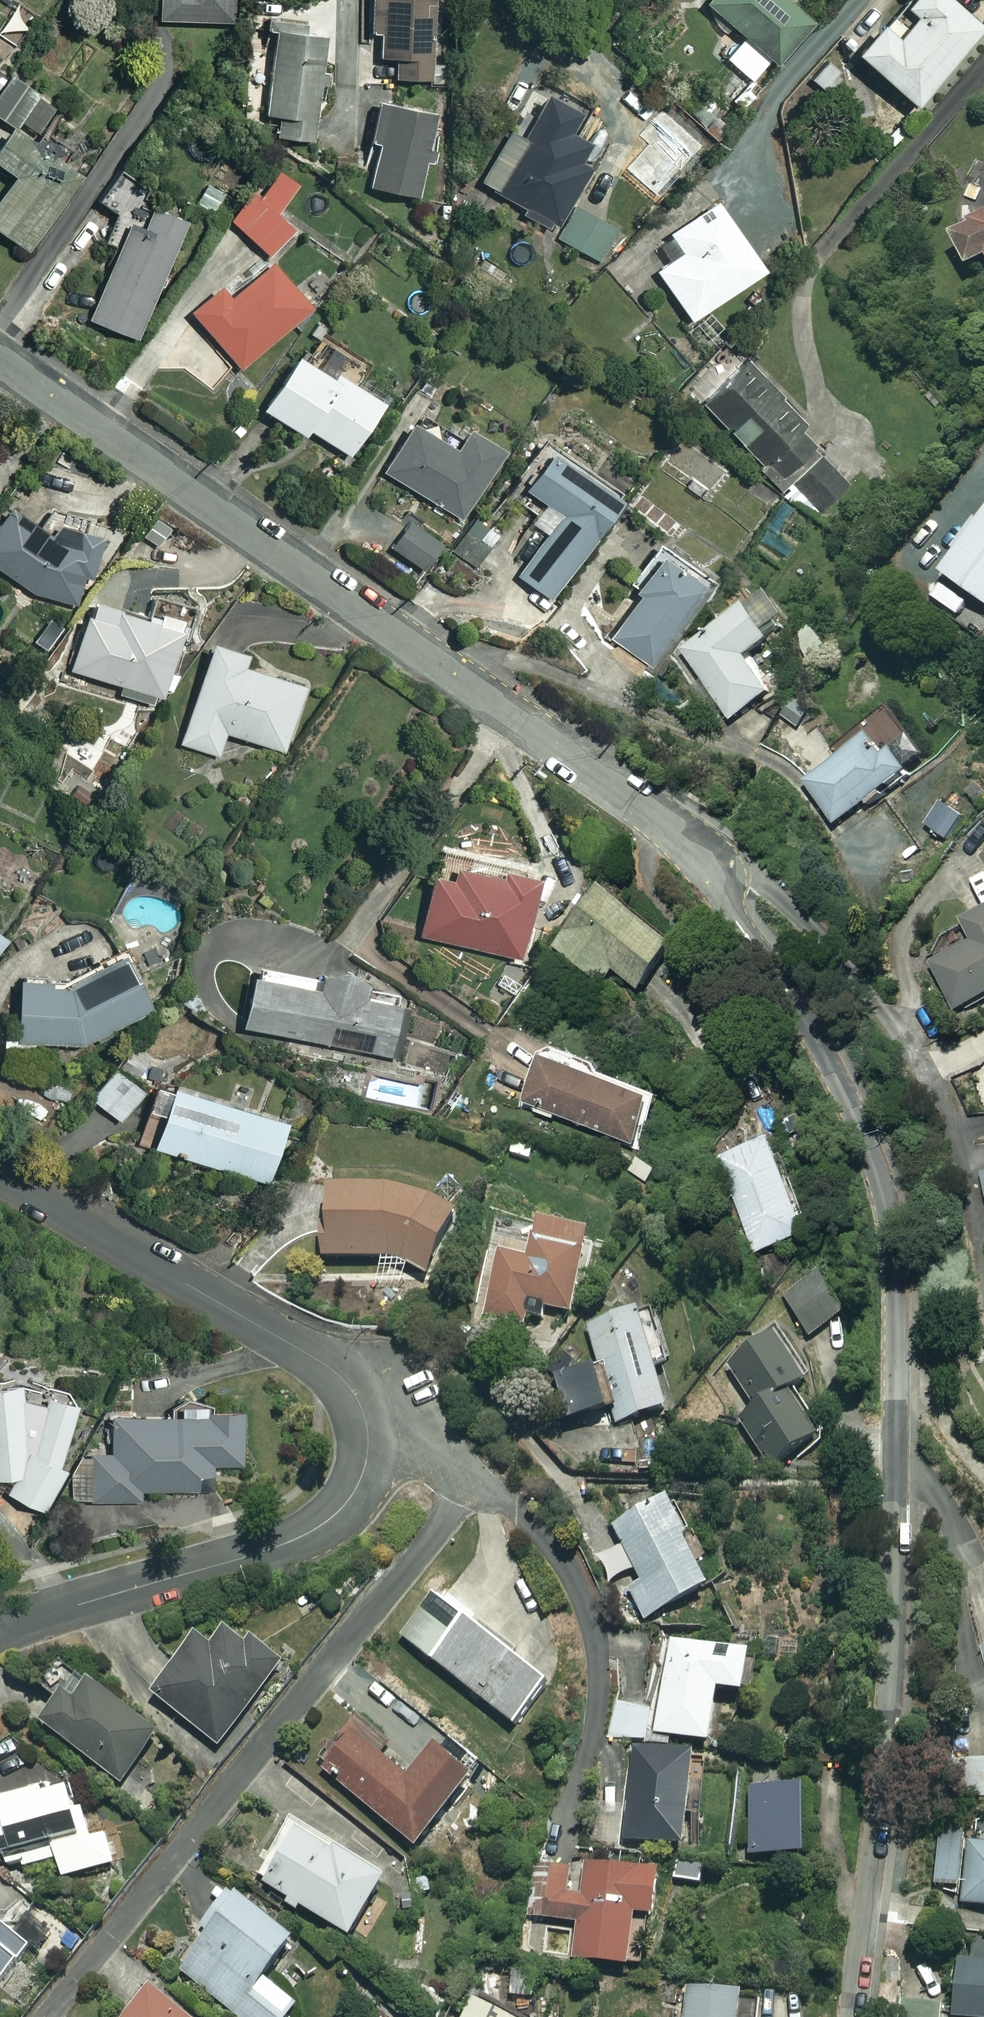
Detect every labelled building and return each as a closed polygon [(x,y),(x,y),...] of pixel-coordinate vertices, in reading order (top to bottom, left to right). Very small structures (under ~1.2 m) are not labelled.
[(158,20),(231,21),(231,0),(158,0),(158,20)] [(369,32),(378,32),(377,56),(393,57),(393,77),(428,78),(430,0),(369,0),(369,32)] [(705,3),(744,36),(724,58),(750,80),(769,59),(774,64),(812,20),(789,0),(707,0),(705,3)] [(953,0),(908,0),(903,5),(914,15),(894,37),(879,23),(853,52),(912,104),(982,26),(953,0)] [(313,33),(271,29),(264,113),(276,114),(274,135),(305,137),(313,33)] [(11,74),(0,90),(0,118),(9,124),(0,138),(0,165),(12,173),(0,191),(0,231),(27,249),(86,161),(38,128),(54,104),(11,74)] [(578,109),(547,90),(519,135),(507,127),(475,180),(549,226),(587,165),(575,158),(585,141),(566,129),(578,109)] [(429,111),(374,102),(368,140),(377,142),(369,187),(415,194),(429,111)] [(296,187),(276,168),(228,216),(266,253),(290,228),(273,211),(296,187)] [(138,335),(180,217),(127,199),(85,317),(138,335)] [(762,269),(713,199),(667,231),(681,252),(655,270),(689,320),(762,269)] [(617,229),(574,207),(558,238),(601,260),(617,229)] [(955,236),(973,266),(983,260),(983,219),(955,236)] [(308,305),(268,260),(228,296),(218,285),(189,312),(239,367),(308,305)] [(328,373),(293,352),(260,407),(302,433),(305,428),(347,453),(380,399),(331,369),(328,373)] [(856,478),(740,354),(721,371),(713,363),(699,377),(712,392),(702,402),(812,520),(856,478)] [(453,446),(413,422),(384,472),(459,516),(499,447),(464,427),(453,446)] [(683,438),(667,462),(692,479),(686,487),(707,501),(729,469),(683,438)] [(621,496),(550,446),(521,487),(558,513),(516,575),(554,601),(607,523),(604,521),(621,496)] [(77,529),(76,545),(11,507),(3,512),(0,517),(0,571),(66,610),(100,551),(90,551),(91,530),(77,529)] [(943,570),(983,601),(983,514),(943,570)] [(438,541),(409,521),(391,547),(420,567),(438,541)] [(703,582),(657,551),(633,587),(640,592),(610,638),(648,664),(703,582)] [(179,629),(89,602),(69,669),(122,684),(119,693),(157,705),(179,629)] [(770,637),(749,607),(684,653),(732,720),(772,692),(745,655),(770,637)] [(245,651),(210,640),(179,742),(217,754),(224,731),(283,749),(303,683),(241,665),(245,651)] [(882,757),(868,737),(805,781),(835,825),(910,773),(893,749),(882,757)] [(93,782),(70,767),(58,784),(81,799),(93,782)] [(963,817),(942,802),(927,824),(948,839),(963,817)] [(451,865),(448,878),(429,874),(416,934),(517,957),(536,876),(495,867),(493,875),(451,865)] [(681,943),(601,883),(555,945),(604,981),(614,968),(645,991),(681,943)] [(965,919),(976,940),(932,963),(956,1009),(983,995),(983,909),(965,919)] [(148,1006),(123,957),(69,980),(17,977),(13,1040),(76,1044),(148,1006)] [(396,992),(361,986),(363,971),(329,965),(314,975),(251,964),(240,1026),(327,1041),(325,1053),(348,1057),(350,1049),(394,1057),(403,1003),(394,1001),(396,992)] [(651,1098),(543,1057),(526,1104),(633,1144),(651,1098)] [(145,1087),(111,1065),(89,1099),(123,1120),(145,1087)] [(371,1078),(367,1097),(428,1110),(432,1091),(371,1078)] [(286,1120),(172,1084),(152,1145),(267,1181),(286,1120)] [(63,1145),(86,1107),(53,1087),(31,1125),(63,1145)] [(808,1231),(773,1137),(720,1157),(756,1251),(808,1231)] [(393,1190),(329,1189),(329,1231),(323,1236),(323,1259),(384,1259),(432,1273),(451,1207),(393,1190)] [(590,1234),(540,1222),(530,1262),(495,1254),(480,1314),(522,1325),(527,1304),(570,1315),(590,1234)] [(845,1316),(821,1275),(786,1295),(809,1336),(845,1316)] [(661,1347),(650,1311),(588,1328),(597,1362),(554,1375),(567,1422),(612,1410),(617,1424),(670,1409),(654,1349),(661,1347)] [(810,1377),(783,1337),(730,1372),(756,1411),(739,1422),(771,1469),(822,1435),(792,1390),(810,1377)] [(13,1378),(13,1375),(0,1377),(0,1473),(16,1471),(7,1492),(43,1507),(78,1399),(13,1378)] [(239,1404),(177,1404),(177,1413),(109,1414),(110,1453),(71,1453),(71,1499),(139,1499),(139,1489),(211,1489),(210,1463),(239,1462),(239,1404)] [(709,1587),(667,1501),(614,1527),(633,1565),(624,1570),(632,1588),(612,1598),(623,1619),(640,1610),(645,1619),(709,1587)] [(475,1608),(447,1586),(404,1639),(512,1725),(547,1681),(467,1618),(475,1608)] [(247,1650),(227,1635),(214,1653),(199,1641),(156,1697),(217,1744),(279,1663),(252,1642),(247,1650)] [(749,1652),(671,1639),(656,1734),(709,1743),(718,1689),(743,1693),(749,1652)] [(156,1735),(93,1686),(78,1706),(65,1696),(44,1724),(120,1782),(156,1735)] [(388,1743),(360,1720),(320,1768),(413,1845),(471,1776),(436,1747),(409,1779),(379,1754),(388,1743)] [(694,1754),(634,1748),(625,1841),(684,1847),(694,1754)] [(949,1760),(950,1798),(983,1797),(983,1759),(949,1760)] [(0,1796),(0,1863),(5,1866),(0,1873),(0,1877),(89,1932),(98,1911),(130,1889),(122,1859),(127,1856),(115,1826),(93,1831),(86,1809),(77,1809),(74,1789),(38,1797),(34,1786),(0,1796)] [(804,1855),(804,1788),(750,1788),(750,1855),(804,1855)] [(386,1876),(291,1818),(270,1852),(275,1855),(259,1881),(350,1936),(386,1876)] [(962,1832),(940,1830),(936,1883),(957,1885),(962,1832)] [(970,1843),(963,1904),(983,1907),(983,1844),(970,1843)] [(660,1873),(579,1865),(579,1870),(543,1866),(538,1918),(577,1922),(573,1960),(629,1965),(634,1915),(655,1917),(660,1873)] [(231,1891),(202,1925),(210,1932),(180,1968),(239,2016),(289,2016),(298,2006),(263,1976),(292,1942),(231,1891)] [(31,1944),(0,1919),(0,1983),(31,1944)] [(958,1961),(952,2016),(983,2016),(983,1964),(958,1961)] [(688,1987),(685,2016),(759,2016),(761,1994),(688,1987)] [(150,1990),(130,2016),(185,2016),(150,1990)] [(475,1998),(464,2016),(509,2016),(475,1998)]
